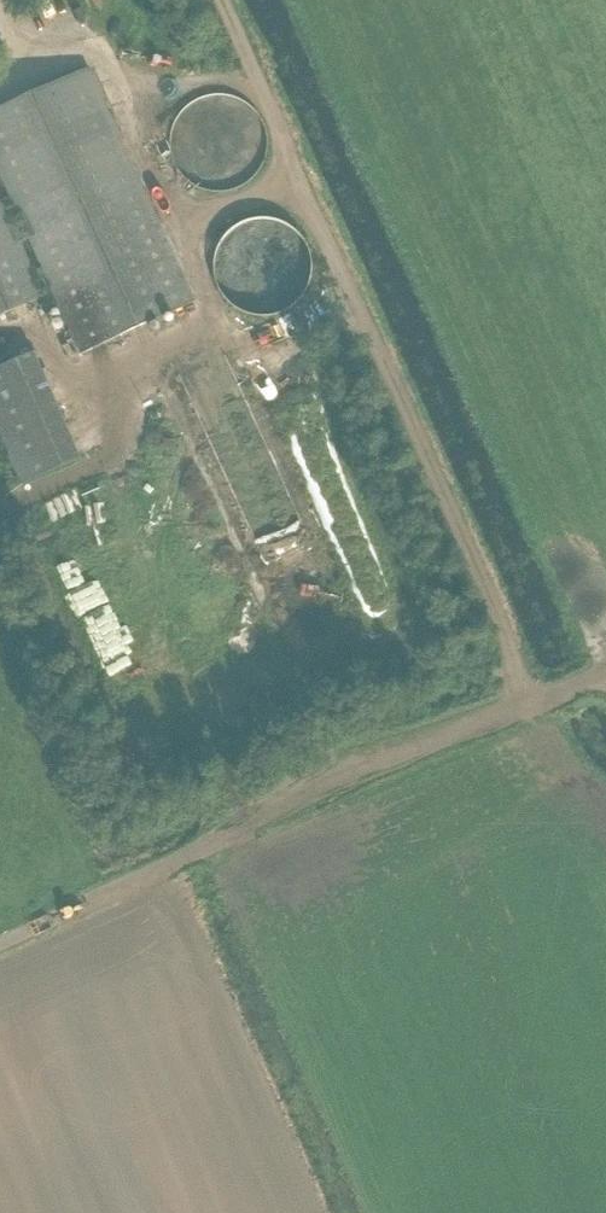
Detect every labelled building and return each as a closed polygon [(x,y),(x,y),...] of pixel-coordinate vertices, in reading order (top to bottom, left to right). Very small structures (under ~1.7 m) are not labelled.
[(44,296),(20,242),(29,238),(81,354),(195,302),(89,68),(0,108),(0,175),(21,221),(12,225),(0,198),(0,316),(44,296)] [(245,217),(223,297),(296,316),(318,236),(245,217)] [(81,457),(35,351),(0,366),(0,434),(21,483),(81,457)]
